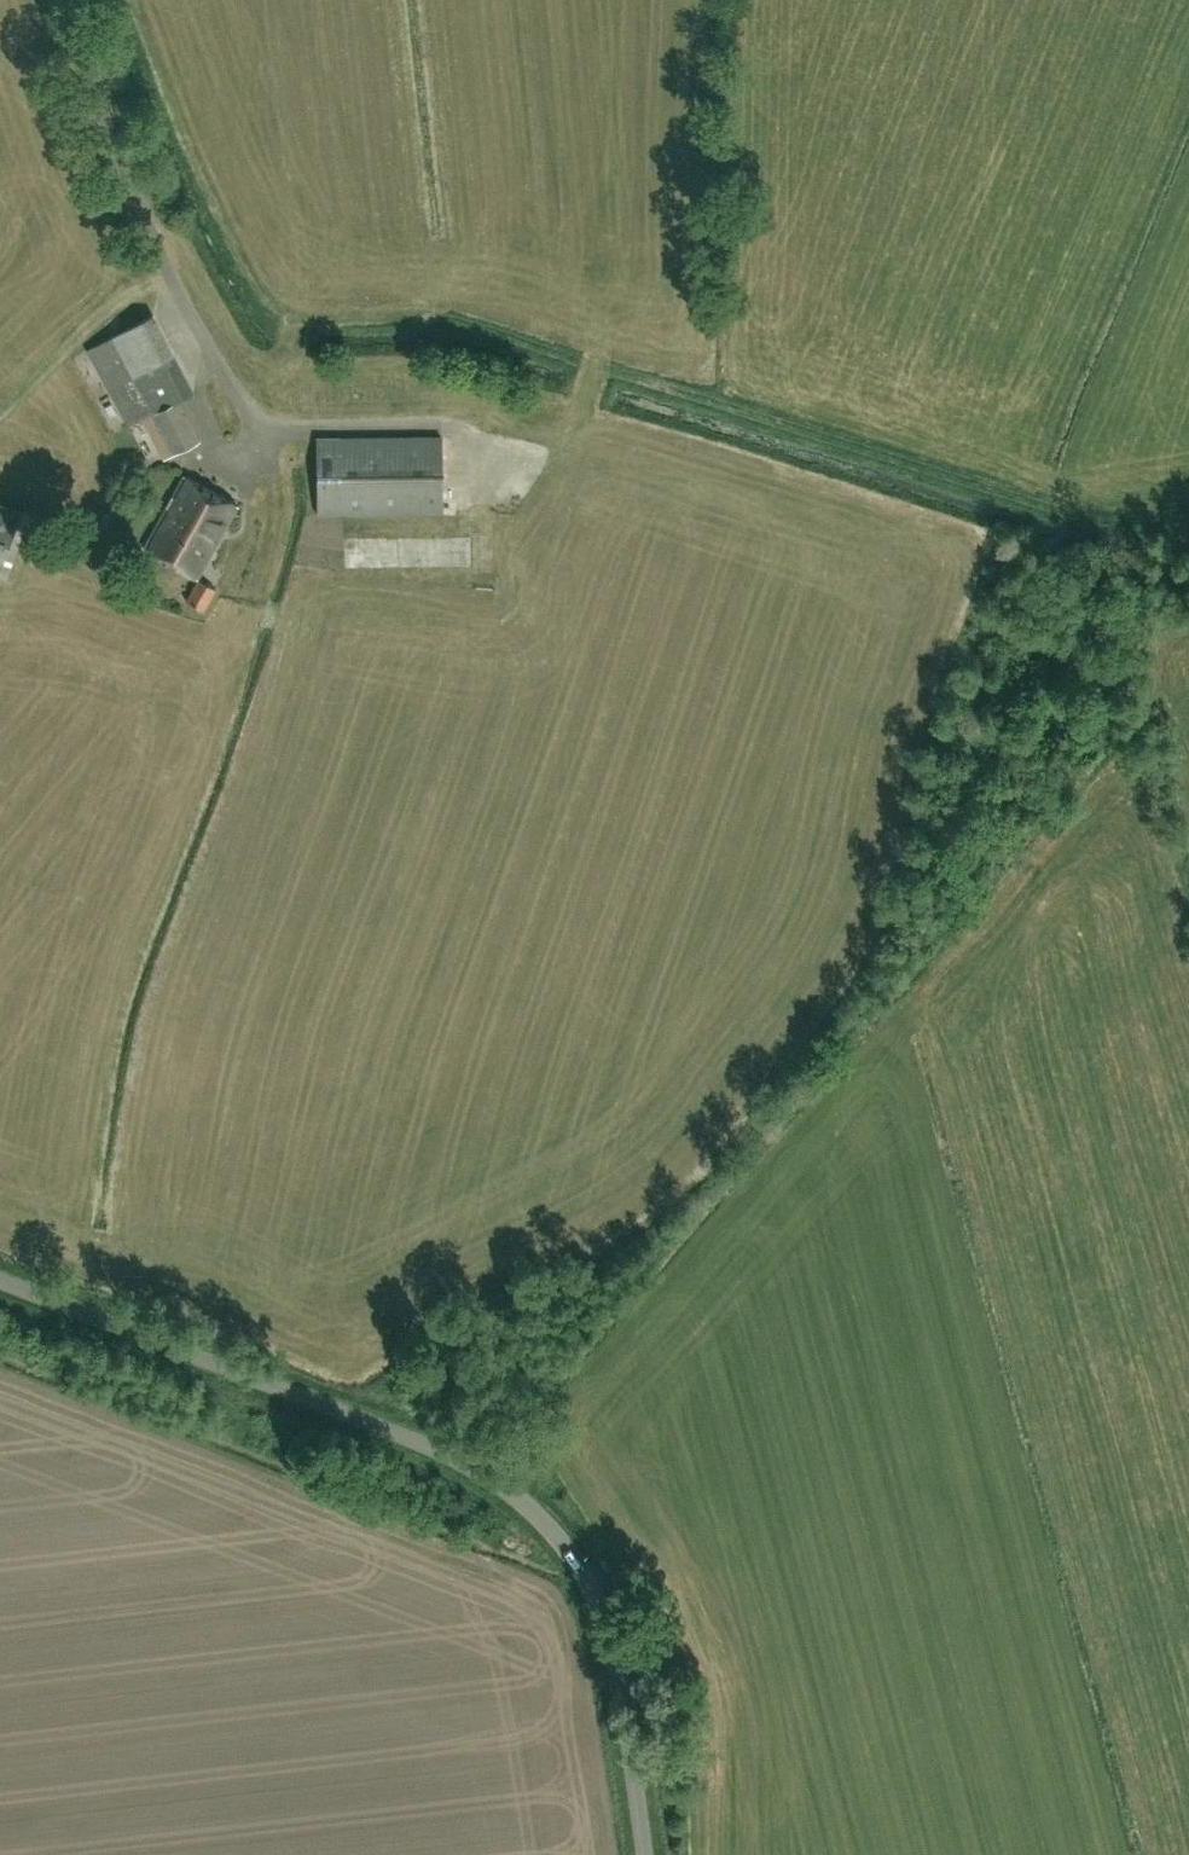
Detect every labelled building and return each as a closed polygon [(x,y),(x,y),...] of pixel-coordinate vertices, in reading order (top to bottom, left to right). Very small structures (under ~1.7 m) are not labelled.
[(200,439),(179,398),(192,392),(152,314),(88,346),(128,424),(145,415),(167,457),(200,439)] [(317,513),(442,512),(441,437),(317,438),(317,513)] [(195,513),(225,530),(238,507),(184,477),(161,518),(186,531),(195,513)] [(19,511),(0,504),(0,562),(19,511)] [(198,577),(225,530),(195,513),(186,531),(161,518),(145,547),(198,577)] [(205,610),(216,589),(198,581),(189,601),(205,610)]
